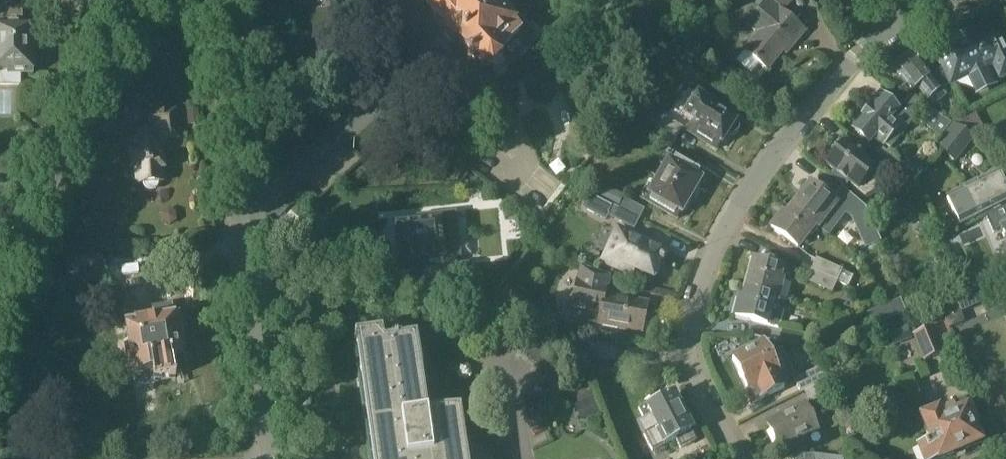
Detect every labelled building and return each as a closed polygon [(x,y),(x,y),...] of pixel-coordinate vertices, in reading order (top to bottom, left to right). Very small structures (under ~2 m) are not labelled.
[(446,26),(443,29),(443,34),(452,43),(457,43),(460,40),(468,48),(465,51),(475,62),(478,59),(484,65),(485,65),(487,67),(493,67),(502,57),(502,52),(501,50),(519,32),(512,24),(512,23),(499,9),(507,2),(505,0),(422,0),(446,26)] [(806,31),(784,13),(793,2),(790,0),(769,0),(768,0),(748,25),(759,34),(744,52),(767,71),(790,44),(793,46),(806,31)] [(0,3),(0,84),(19,84),(19,72),(31,72),(31,67),(35,67),(35,53),(31,53),(31,25),(21,25),(21,4),(0,3)] [(944,69),(951,84),(969,76),(985,68),(994,64),(1001,78),(1005,75),(1005,50),(996,28),(989,31),(988,27),(936,52),(944,69)] [(164,37),(165,56),(179,55),(178,36),(164,37)] [(675,49),(684,57),(691,48),(682,40),(675,49)] [(896,69),(902,76),(902,77),(908,84),(913,91),(919,86),(927,96),(927,95),(935,104),(947,94),(942,89),(951,84),(944,69),(932,75),(914,54),(896,69)] [(902,77),(902,76),(892,84),(900,89),(908,84),(902,77)] [(737,122),(736,121),(710,105),(712,104),(698,94),(684,118),(693,123),(688,131),(719,150),(728,135),(729,135),(730,136),(732,136),(734,136),(736,135),(737,135),(738,134),(739,132),(739,131),(740,129),(740,128),(740,126),(739,125),(739,123),(737,122)] [(910,95),(905,102),(915,111),(922,103),(910,95)] [(866,118),(855,130),(869,142),(874,137),(884,145),(901,126),(891,117),(898,110),(884,98),(873,110),(871,109),(865,116),(866,118)] [(640,103),(635,111),(659,127),(665,118),(640,103)] [(952,123),(928,108),(919,120),(940,138),(952,123)] [(165,133),(179,132),(176,109),(146,112),(148,133),(128,135),(129,148),(135,148),(138,184),(164,182),(161,146),(166,145),(165,133)] [(659,127),(678,139),(683,130),(665,118),(659,127)] [(955,162),(974,138),(954,122),(935,146),(955,162)] [(882,171),(876,167),(845,142),(826,166),(837,174),(834,178),(844,186),(847,182),(866,197),(889,184),(892,186),(895,183),(902,188),(907,181),(887,165),(882,171)] [(662,167),(657,176),(694,197),(700,188),(699,184),(704,175),(667,153),(660,166),(662,167)] [(897,172),(911,183),(922,171),(907,160),(897,172)] [(1005,203),(1005,189),(999,174),(947,199),(960,226),(995,209),(996,211),(1002,208),(1001,206),(1005,203)] [(687,210),(694,197),(657,176),(651,186),(649,185),(641,198),(678,220),(683,211),(687,210)] [(811,185),(793,208),(815,226),(828,236),(846,212),(811,185)] [(606,191),(601,200),(616,207),(620,198),(606,191)] [(621,210),(640,220),(645,210),(626,201),(621,210)] [(621,210),(613,207),(608,217),(635,230),(640,220),(621,210)] [(815,226),(793,208),(787,216),(783,213),(772,228),(798,248),(815,226)] [(417,222),(394,225),(398,265),(422,262),(422,268),(416,269),(418,289),(472,284),(470,263),(457,265),(456,259),(462,258),(459,235),(444,237),(441,213),(416,216),(417,222)] [(990,224),(994,233),(1002,230),(1005,240),(1005,217),(990,224)] [(669,252),(622,231),(613,249),(606,264),(632,276),(635,269),(657,279),(669,252)] [(80,272),(83,272),(101,270),(103,270),(101,255),(78,258),(80,272)] [(817,258),(812,270),(837,282),(843,270),(817,258)] [(747,289),(779,298),(783,281),(779,280),(782,269),(754,262),(747,289)] [(611,277),(592,271),(580,266),(571,308),(601,313),(599,324),(643,332),(649,305),(619,299),(619,295),(606,293),(607,288),(611,277)] [(963,281),(969,296),(1003,281),(997,266),(963,281)] [(101,270),(83,272),(85,284),(103,282),(101,270)] [(837,282),(812,270),(806,280),(832,293),(837,282)] [(779,298),(747,289),(744,300),(740,299),(735,317),(779,328),(783,311),(772,308),(774,298),(778,299),(779,298)] [(900,301),(887,307),(891,318),(904,312),(900,301)] [(941,308),(949,329),(964,323),(956,302),(941,308)] [(171,344),(180,343),(176,317),(173,318),(171,307),(125,315),(127,325),(127,326),(131,350),(128,350),(133,376),(134,376),(136,388),(155,385),(155,381),(176,377),(171,344)] [(907,325),(887,333),(893,348),(913,339),(907,325)] [(933,328),(912,336),(923,363),(944,354),(933,328)] [(460,411),(428,416),(417,339),(384,343),(382,332),(355,336),(372,449),(361,451),(358,452),(354,453),(351,456),(349,458),(348,458),(467,458),(460,411)] [(589,342),(587,358),(615,362),(617,346),(589,342)] [(754,404),(785,389),(764,346),(733,361),(754,404)] [(800,393),(804,391),(828,380),(820,367),(794,380),(800,393)] [(828,380),(804,391),(810,404),(833,393),(828,380)] [(1005,406),(997,386),(980,393),(988,413),(1005,406)] [(647,405),(639,409),(645,421),(647,420),(652,431),(644,435),(652,452),(676,440),(680,448),(695,440),(691,432),(692,432),(674,396),(657,404),(655,399),(646,404),(647,405)] [(594,398),(574,405),(581,423),(601,415),(594,398)] [(980,445),(973,427),(975,426),(966,401),(945,409),(946,413),(939,416),(938,412),(920,419),(930,443),(917,448),(922,458),(945,458),(980,445)] [(780,449),(818,430),(805,405),(767,424),(780,449)] [(997,441),(1005,458),(1005,438),(997,441)]
